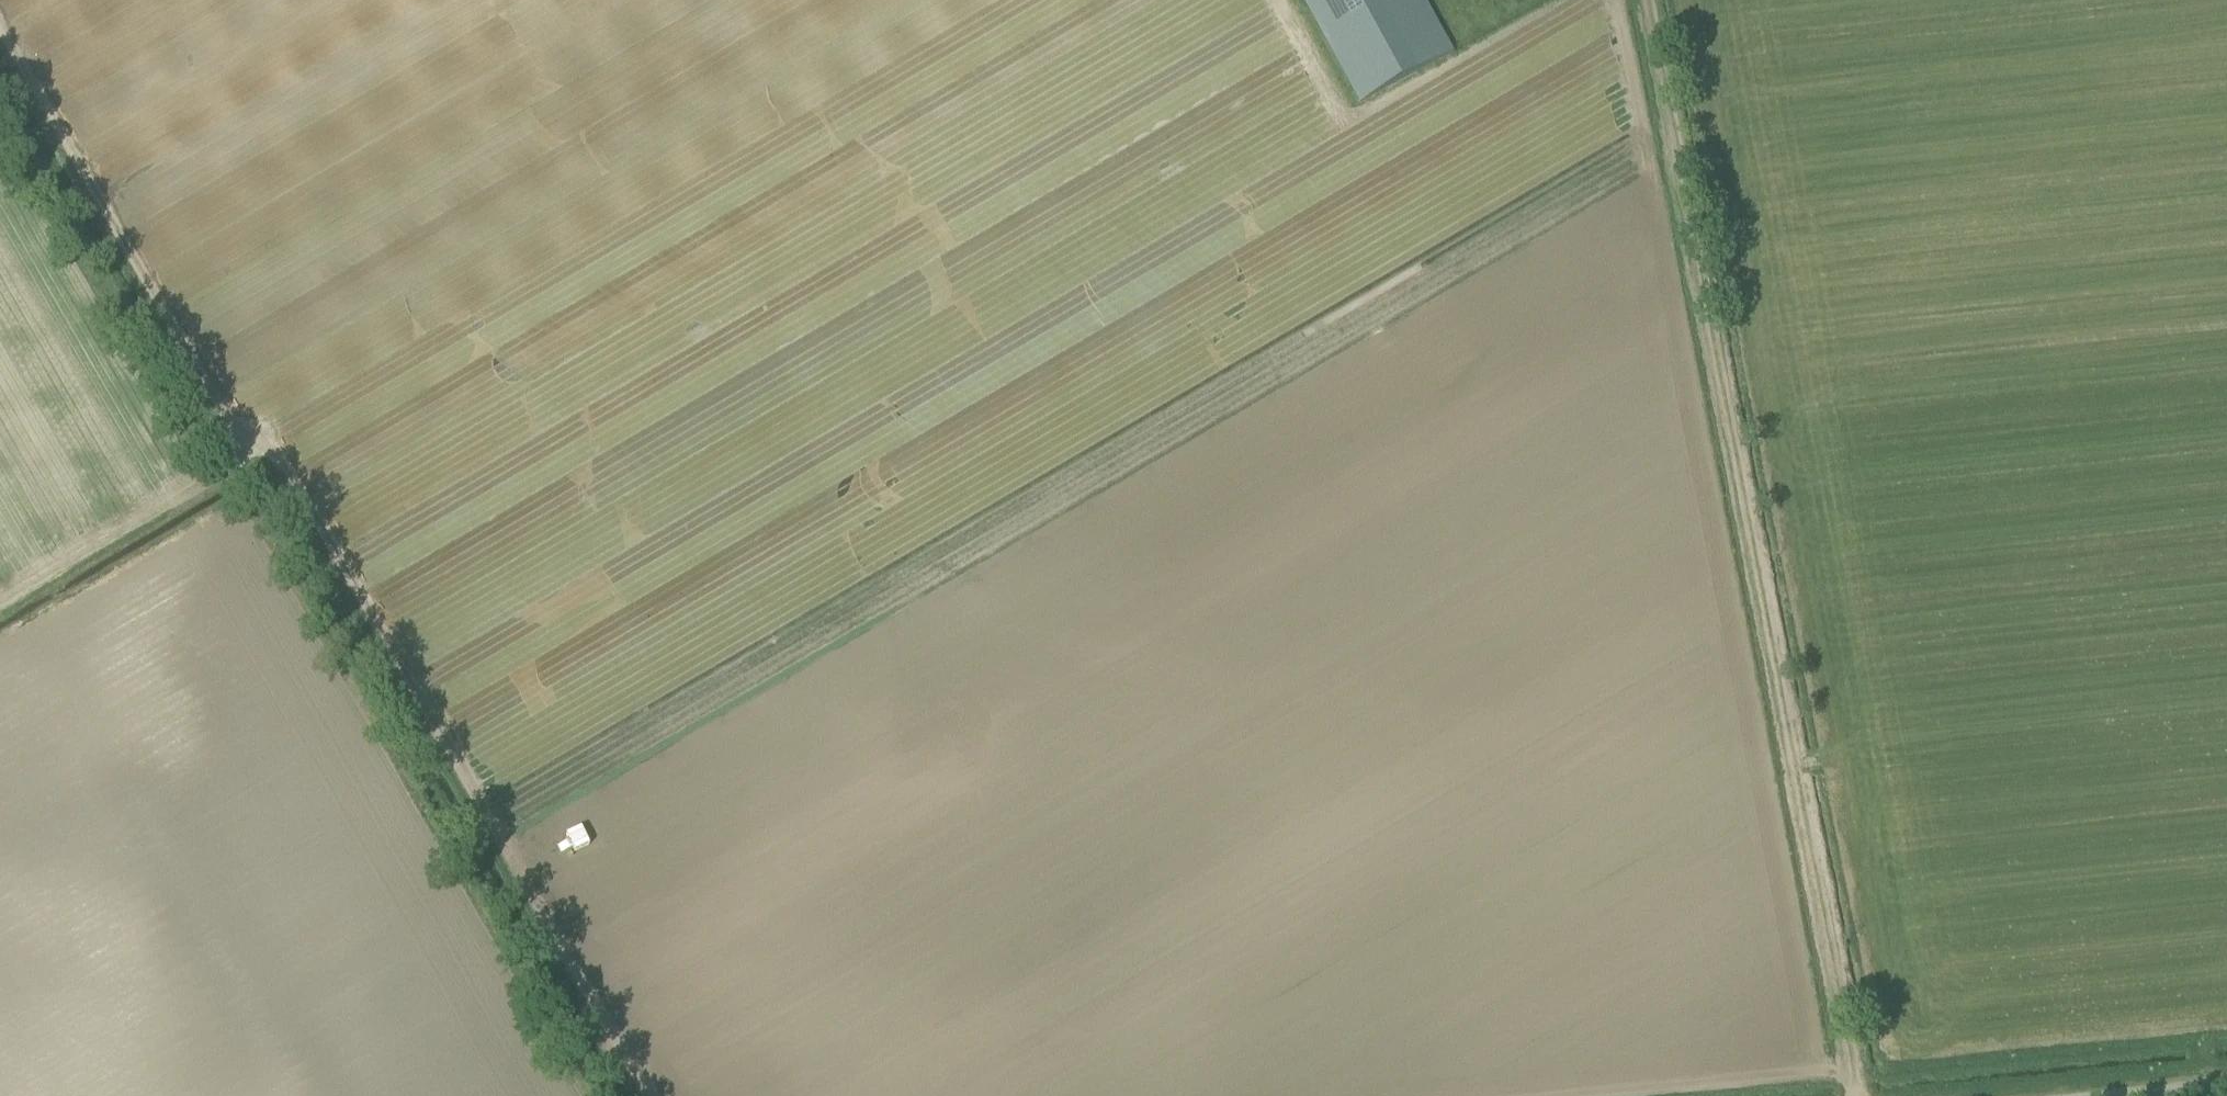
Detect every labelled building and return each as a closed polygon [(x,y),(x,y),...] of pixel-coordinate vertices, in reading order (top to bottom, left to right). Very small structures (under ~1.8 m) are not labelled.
[(1360,103),(1453,52),(1424,0),(1304,0),(1360,103)]
